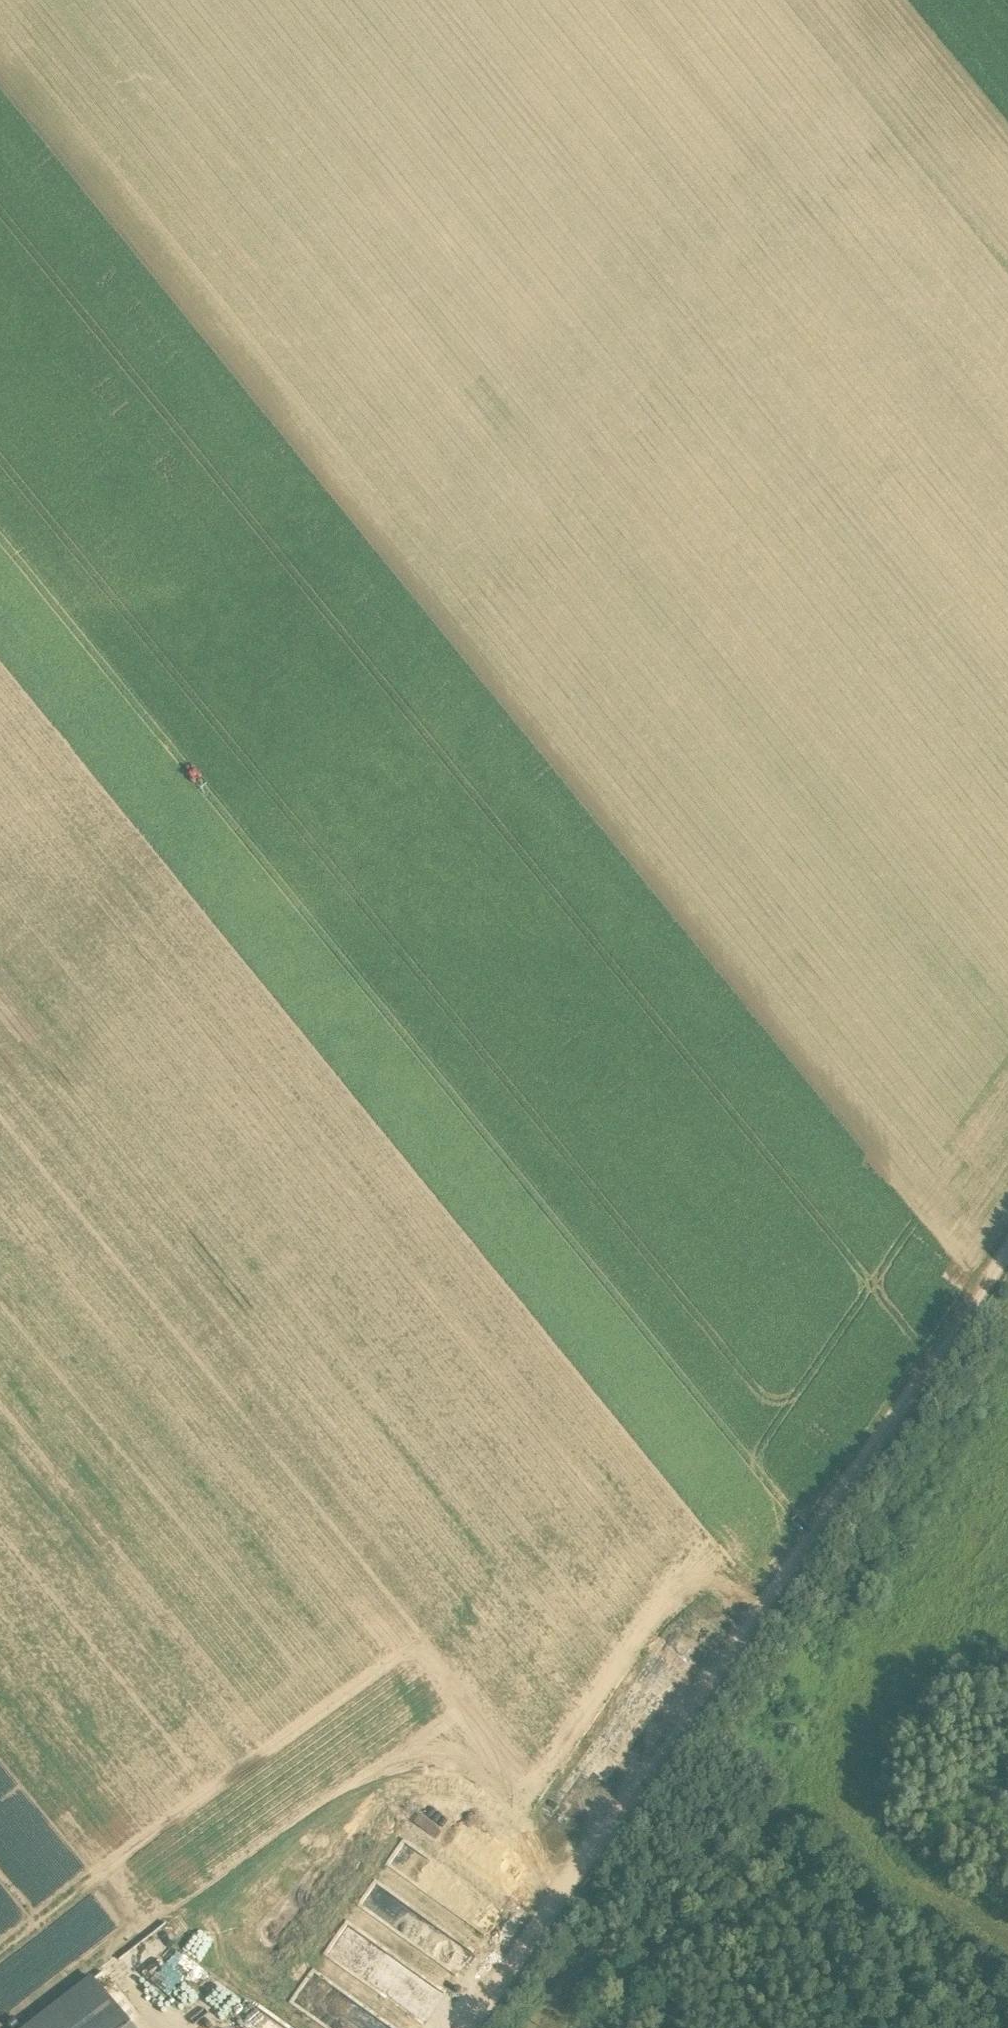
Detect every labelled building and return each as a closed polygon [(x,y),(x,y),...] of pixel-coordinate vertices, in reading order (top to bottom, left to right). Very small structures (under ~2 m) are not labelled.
[(424,2022),(502,1906),(404,1840),(387,1865),(420,1888),(420,1906),(426,1897),(432,1902),(432,1914),(428,1914),(411,1902),(411,1898),(374,1897),(369,1904),(384,1914),(381,1918),(381,1941),(374,1941),(374,1953),(365,1952),(364,1974),(385,1988),(384,1996),(422,2022),(424,2022)] [(94,1978),(30,2027),(132,2027),(94,1978)]
